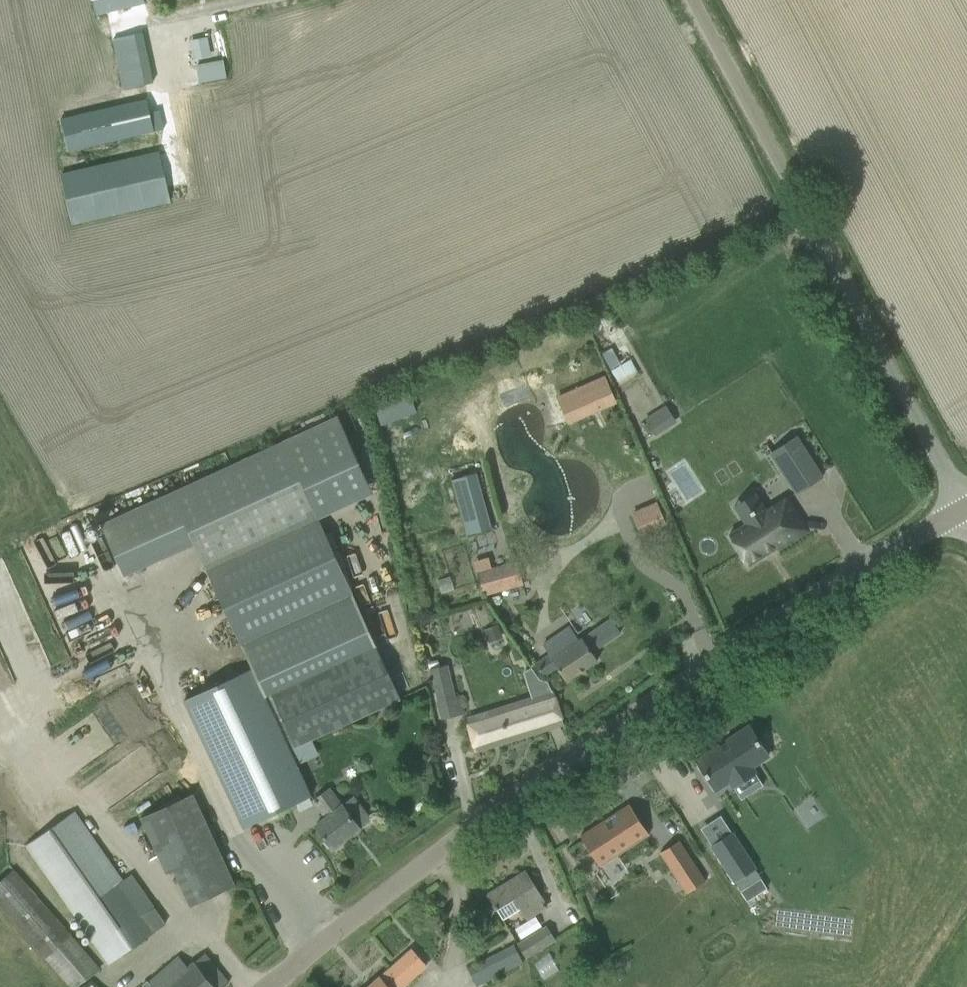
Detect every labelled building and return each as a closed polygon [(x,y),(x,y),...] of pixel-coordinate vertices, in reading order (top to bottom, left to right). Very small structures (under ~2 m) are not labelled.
[(98,15),(145,4),(144,0),(94,0),(98,15)] [(205,39),(192,41),(196,60),(209,57),(205,39)] [(147,58),(118,64),(123,89),(152,83),(147,58)] [(227,80),(222,59),(197,65),(202,85),(227,80)] [(68,152),(155,132),(155,131),(164,128),(160,110),(151,113),(147,99),(61,120),(68,152)] [(62,175),(73,223),(170,201),(159,153),(62,175)] [(634,358),(624,363),(617,347),(606,352),(620,384),(642,374),(634,358)] [(570,472),(542,374),(491,389),(519,487),(570,472)] [(606,378),(558,399),(568,422),(616,401),(606,378)] [(666,406),(645,418),(654,433),(675,420),(666,406)] [(769,451),(795,491),(820,475),(795,435),(769,451)] [(319,520),(283,441),(171,492),(194,543),(207,571),(208,571),(252,668),(184,700),(243,827),(266,817),(268,820),(290,810),(288,807),(311,796),(264,695),(270,693),(296,747),(401,699),(319,520)] [(452,480),(468,536),(493,529),(478,473),(452,480)] [(778,549),(786,544),(787,546),(791,544),(789,542),(807,530),(787,498),(766,511),(763,507),(743,519),(746,524),(729,535),(749,565),(776,548),(778,549)] [(360,503),(361,538),(386,538),(386,502),(360,503)] [(654,505),(631,513),(638,534),(661,527),(654,505)] [(483,595),(521,583),(515,563),(477,575),(483,595)] [(549,655),(536,663),(544,675),(557,666),(567,680),(597,659),(592,652),(620,633),(610,618),(583,638),(579,640),(571,626),(543,644),(552,657),(551,658),(549,655)] [(496,624),(484,628),(488,640),(501,635),(496,624)] [(447,666),(431,669),(438,700),(442,718),(463,713),(459,695),(454,696),(447,666)] [(552,692),(467,719),(477,750),(562,723),(552,692)] [(749,726),(697,760),(716,790),(730,782),(733,787),(755,772),(752,767),(768,756),(749,726)] [(370,819),(353,797),(342,805),(330,789),(313,802),(325,818),(315,825),(320,832),(333,848),(359,828),(359,827),(370,819)] [(140,819),(166,873),(173,870),(190,906),(236,885),(193,793),(140,819)] [(629,804),(580,836),(600,866),(649,835),(629,804)] [(145,913),(75,811),(26,845),(108,964),(166,924),(154,907),(145,913)] [(732,833),(711,846),(733,880),(753,866),(732,833)] [(660,853),(687,894),(706,881),(679,841),(660,853)] [(101,970),(14,869),(0,881),(0,906),(70,986),(77,986),(101,970)] [(487,894),(495,908),(502,919),(520,908),(525,916),(545,903),(535,888),(525,871),(487,894)] [(761,878),(741,891),(747,901),(767,888),(761,878)] [(547,927),(518,944),(527,958),(555,941),(547,927)] [(523,964),(515,946),(469,968),(478,986),(523,964)] [(426,966),(411,949),(368,986),(402,986),(426,966)] [(215,967),(203,952),(185,967),(176,957),(140,986),(222,986),(228,982),(215,967)]
